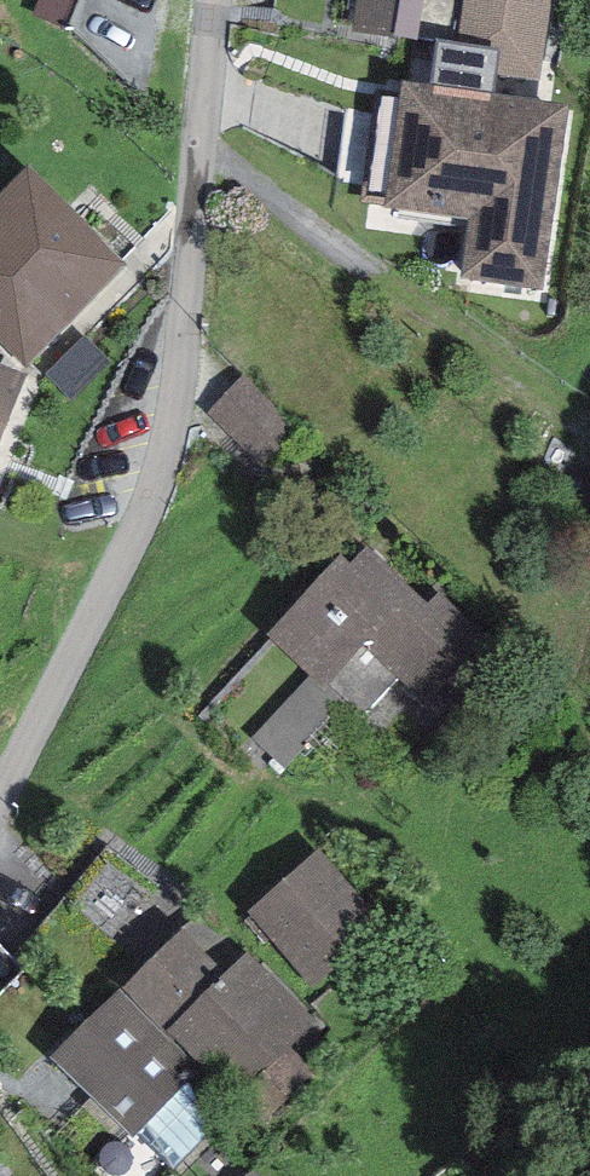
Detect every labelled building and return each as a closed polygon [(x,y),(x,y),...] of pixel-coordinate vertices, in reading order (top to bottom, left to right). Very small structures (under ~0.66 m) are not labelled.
[(352,41),(417,51),(419,42),(457,47),(464,0),(358,0),(352,41)] [(457,47),(457,63),(498,69),(541,73),(550,0),(464,0),(457,47)] [(457,63),(437,60),(431,105),(375,98),(360,210),(385,213),(383,227),(467,238),(459,297),(543,309),(569,123),(492,112),(498,69),(457,63)] [(0,212),(0,359),(22,380),(124,276),(29,183),(0,212)] [(0,382),(0,451),(24,392),(0,382)] [(426,616),(367,561),(350,579),(339,569),(268,646),(325,699),(330,692),(362,722),(396,685),(427,713),(487,648),(438,602),(426,616)] [(318,860),(246,925),(311,997),(383,932),(318,860)] [(181,942),(120,1004),(197,1074),(236,1108),(242,1102),(270,1123),(314,1078),(292,1056),(315,1029),(246,963),(227,985),(181,942)] [(197,1074),(120,1004),(52,1073),(130,1146),(197,1074)]
